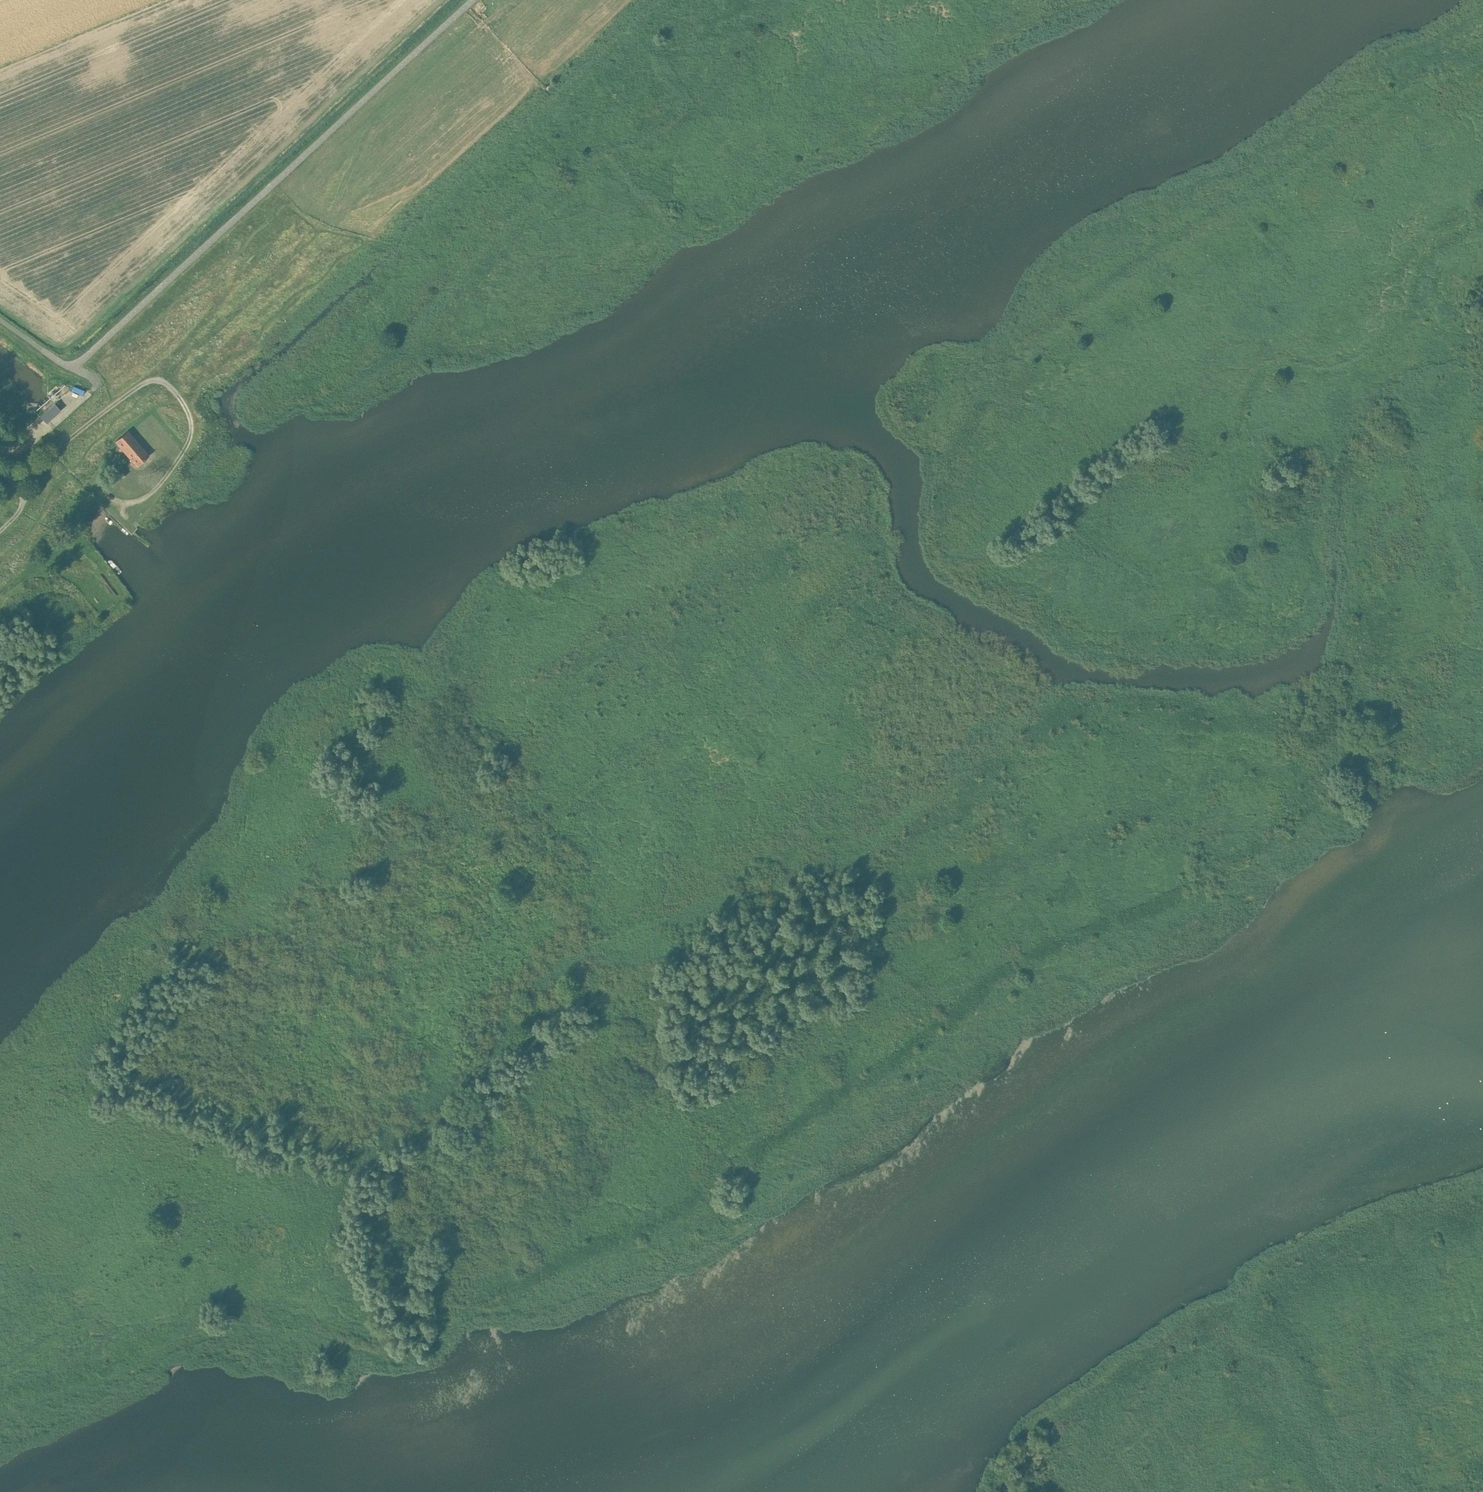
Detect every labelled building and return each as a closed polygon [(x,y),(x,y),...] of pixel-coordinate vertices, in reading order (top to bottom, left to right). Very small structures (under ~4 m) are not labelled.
[(55,404),(54,404),(40,416),(46,423),(61,411),(55,404)] [(127,431),(115,442),(136,465),(148,455),(127,431)] [(128,473),(119,463),(111,470),(120,480),(128,473)]
